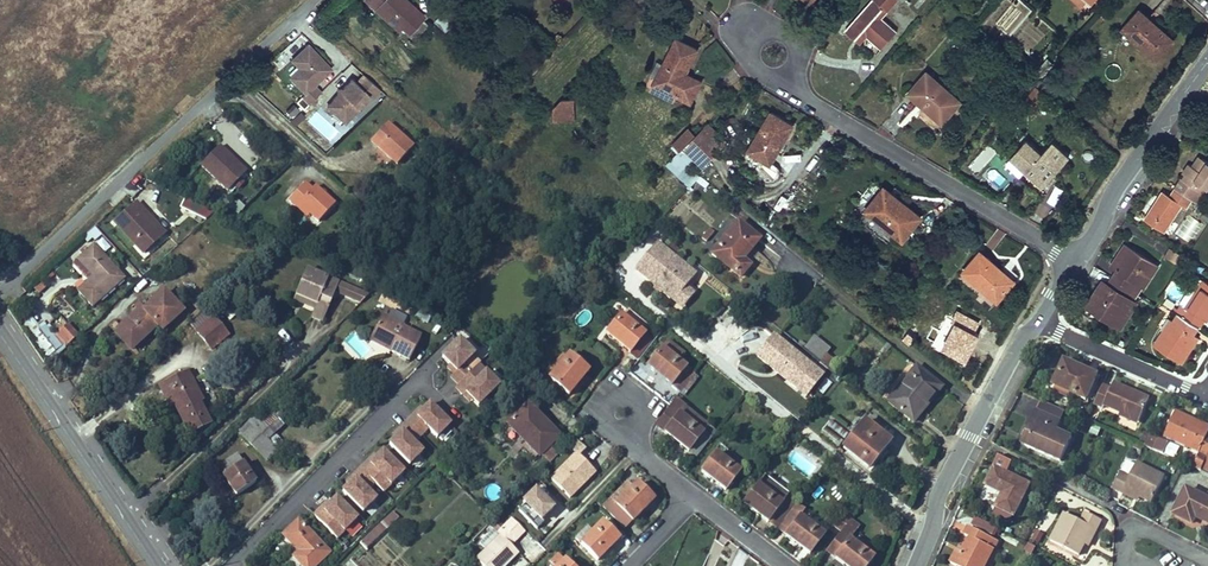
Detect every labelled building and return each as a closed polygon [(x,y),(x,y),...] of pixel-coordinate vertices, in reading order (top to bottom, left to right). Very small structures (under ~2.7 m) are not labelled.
[(397,28),(400,25),(407,32),(419,18),(411,12),(416,5),(410,0),(364,0),(397,28)] [(843,31),(859,45),(866,37),(880,49),(898,29),(884,16),(898,0),(871,0),(843,31)] [(424,12),(416,5),(411,12),(419,18),(424,12)] [(1124,28),(1158,57),(1175,38),(1140,9),(1124,28)] [(695,54),(674,42),(650,85),(687,108),(698,86),(683,79),(695,54)] [(316,79),(328,68),(305,44),(289,59),(297,68),(287,77),(302,92),(294,101),(301,108),(318,92),(311,85),(311,84),(310,83),(314,78),(316,79)] [(929,71),(911,95),(948,123),(966,100),(929,71)] [(342,121),(366,94),(370,97),(377,88),(360,73),(353,81),(349,77),(340,87),(340,92),(335,93),(324,105),(342,121)] [(1048,78),(1041,86),(1047,91),(1054,83),(1048,78)] [(1045,94),(1037,87),(1025,101),(1033,107),(1045,94)] [(577,116),(576,94),(563,94),(554,103),(554,117),(577,116)] [(294,106),(285,114),(296,126),(305,117),(294,106)] [(772,159),(794,121),(771,108),(749,146),(772,159)] [(386,124),(369,143),(397,167),(413,148),(386,124)] [(719,146),(703,130),(687,145),(704,162),(719,146)] [(1027,139),(1026,139),(1011,155),(1044,185),(1071,155),(1054,141),(1043,153),(1027,139)] [(218,145),(199,163),(224,190),(244,172),(239,166),(235,170),(226,160),(230,156),(218,145)] [(1200,164),(1206,155),(1201,152),(1195,161),(1200,164)] [(1174,184),(1189,193),(1196,181),(1201,185),(1207,189),(1207,188),(1207,157),(1206,155),(1200,164),(1195,161),(1190,158),(1183,167),(1188,170),(1185,174),(1182,172),(1174,184)] [(239,166),(230,156),(226,160),(235,170),(239,166)] [(291,175),(279,189),(289,198),(301,183),(291,175)] [(1189,193),(1194,196),(1201,185),(1196,181),(1189,193)] [(317,222),(335,205),(317,186),(313,190),(307,184),(288,201),(295,208),(299,204),(310,215),(317,222)] [(1164,184),(1145,213),(1167,227),(1185,201),(1189,203),(1194,196),(1189,193),(1174,184),(1171,188),(1164,184)] [(1056,207),(1064,190),(1054,185),(1046,202),(1056,207)] [(902,239),(921,216),(885,186),(866,209),(902,239)] [(1043,201),(1035,213),(1044,220),(1053,208),(1043,201)] [(131,202),(111,221),(139,251),(155,236),(132,212),(136,208),(131,202)] [(299,204),(295,208),(306,219),(310,215),(299,204)] [(159,232),(136,208),(132,212),(155,236),(159,232)] [(1189,243),(1203,225),(1189,214),(1175,232),(1189,243)] [(743,259),(759,238),(737,221),(710,255),(737,277),(748,263),(743,259)] [(1160,259),(1127,238),(1114,259),(1120,263),(1113,273),(1132,284),(1138,275),(1147,281),(1160,259)] [(122,275),(92,243),(75,258),(91,276),(76,289),(90,304),(122,275)] [(1188,253),(1171,243),(1165,252),(1181,263),(1188,253)] [(697,276),(657,244),(635,272),(674,304),(686,289),(697,276)] [(979,249),(962,269),(998,300),(1016,281),(979,249)] [(339,286),(308,270),(296,295),(317,305),(314,312),(310,319),(320,324),(334,295),(339,286)] [(1113,273),(1110,278),(1104,274),(1088,300),(1120,321),(1136,294),(1129,289),(1132,284),(1113,273)] [(1186,302),(1189,304),(1185,311),(1199,320),(1200,321),(1203,317),(1205,314),(1207,316),(1207,277),(1205,275),(1186,302)] [(349,291),(339,286),(334,295),(345,300),(349,291)] [(681,310),(693,295),(686,289),(674,304),(681,310)] [(106,324),(129,348),(154,324),(159,328),(179,309),(161,290),(139,310),(136,308),(118,324),(113,318),(106,324)] [(357,306),(365,299),(349,291),(345,300),(357,306)] [(317,305),(296,295),(293,301),(314,312),(317,305)] [(1174,315),(1171,312),(1153,338),(1183,358),(1200,332),(1194,328),(1196,324),(1199,320),(1185,311),(1180,307),(1174,315)] [(646,335),(622,316),(607,335),(631,354),(646,335)] [(382,317),(373,337),(396,347),(394,353),(411,360),(421,338),(405,331),(406,327),(382,317)] [(214,318),(197,334),(211,349),(228,334),(214,318)] [(69,343),(78,335),(67,323),(59,332),(69,343)] [(902,327),(897,334),(910,343),(915,336),(902,327)] [(642,363),(657,344),(646,335),(631,354),(642,363)] [(396,347),(373,337),(371,343),(394,353),(396,347)] [(824,377),(777,337),(760,358),(807,398),(824,377)] [(465,363),(474,354),(459,339),(442,357),(449,364),(456,371),(453,373),(450,376),(458,384),(472,370),(465,363)] [(812,339),(804,349),(829,369),(837,359),(812,339)] [(683,395),(697,378),(687,369),(664,350),(649,367),(672,386),(683,395)] [(590,372),(571,357),(550,383),(569,398),(590,372)] [(1069,357),(1058,381),(1091,396),(1102,372),(1069,357)] [(500,383),(480,362),(472,370),(458,384),(455,387),(463,395),(466,392),(472,399),(478,405),(500,383)] [(456,371),(449,364),(447,367),(453,373),(456,371)] [(936,383),(915,367),(897,392),(903,397),(895,409),(915,424),(922,414),(915,409),(936,383)] [(186,370),(163,384),(192,434),(210,423),(198,402),(204,399),(186,370)] [(1114,385),(1103,380),(1094,399),(1105,404),(1107,401),(1139,416),(1151,395),(1117,378),(1114,385)] [(915,409),(922,414),(943,389),(936,383),(915,409)] [(472,399),(466,392),(463,395),(469,401),(472,399)] [(903,397),(897,392),(887,404),(895,409),(903,397)] [(680,399),(673,408),(662,423),(661,426),(691,451),(706,432),(683,414),(689,407),(680,399)] [(449,423),(429,403),(423,409),(417,416),(414,413),(406,421),(420,435),(428,427),(436,436),(449,423)] [(1038,428),(1031,442),(1064,459),(1077,434),(1060,426),(1066,415),(1041,403),(1036,415),(1047,420),(1042,430),(1038,428)] [(527,406),(508,425),(538,455),(543,451),(554,440),(558,436),(527,406)] [(417,416),(423,409),(421,407),(414,413),(417,416)] [(1166,432),(1198,447),(1207,450),(1207,448),(1207,419),(1205,418),(1203,422),(1189,416),(1191,413),(1177,407),(1166,432)] [(1047,420),(1036,415),(1024,438),(1031,442),(1038,428),(1042,430),(1047,420)] [(836,448),(849,434),(833,420),(820,433),(836,448)] [(409,464),(422,451),(413,442),(420,435),(406,421),(399,429),(401,431),(395,438),(389,444),(409,464)] [(261,423),(245,439),(269,464),(285,448),(261,423)] [(864,423),(842,450),(868,471),(876,461),(871,457),(885,440),(864,423)] [(1150,426),(1143,441),(1162,450),(1167,438),(1157,434),(1159,430),(1150,426)] [(395,438),(401,431),(399,429),(392,435),(395,438)] [(582,456),(588,450),(575,437),(570,443),(579,452),(582,456)] [(563,449),(554,440),(543,451),(552,461),(563,449)] [(745,464),(723,447),(703,474),(725,491),(745,464)] [(1207,450),(1198,447),(1193,457),(1191,463),(1199,466),(1201,462),(1207,450)] [(382,491),(403,470),(383,450),(377,456),(370,463),(368,460),(360,468),(374,482),(382,491)] [(579,452),(550,481),(572,502),(600,473),(582,456),(579,452)] [(1014,459),(1001,453),(997,462),(998,463),(1009,469),(1014,459)] [(370,463),(377,456),(374,454),(368,460),(370,463)] [(238,456),(219,469),(237,495),(256,482),(238,456)] [(1125,468),(1117,485),(1126,489),(1129,483),(1147,491),(1158,496),(1170,472),(1142,458),(1135,473),(1125,468)] [(1009,469),(998,463),(989,482),(1006,491),(999,504),(1020,514),(1036,482),(1009,469)] [(375,498),(366,489),(374,482),(360,468),(352,476),(355,478),(348,485),(342,491),(362,511),(375,498)] [(346,482),(348,485),(355,478),(352,476),(346,482)] [(636,488),(630,482),(612,499),(631,520),(656,497),(642,482),(636,488)] [(1129,483),(1126,489),(1144,498),(1147,491),(1129,483)] [(1190,484),(1176,510),(1177,511),(1197,521),(1201,513),(1207,516),(1207,493),(1190,484)] [(542,519),(554,507),(535,489),(523,501),(525,503),(518,511),(537,529),(544,522),(542,519)] [(768,525),(782,507),(758,489),(745,506),(768,525)] [(356,518),(336,497),(330,503),(323,510),(321,507),(313,514),(336,537),(356,518)] [(323,510),(330,503),(327,500),(321,507),(323,510)] [(1072,509),(1057,537),(1082,551),(1088,540),(1098,521),(1104,524),(1108,516),(1089,506),(1085,515),(1072,509)] [(786,539),(800,520),(782,507),(768,525),(786,539)] [(619,538),(597,516),(573,541),(595,562),(619,538)] [(300,519),(283,534),(300,552),(294,557),(302,565),(317,565),(331,552),(300,519)] [(809,556),(823,538),(800,520),(786,539),(809,556)] [(853,521),(826,554),(841,565),(869,565),(874,559),(852,541),(862,528),(853,521)] [(1094,543),(1104,524),(1098,521),(1088,540),(1094,543)] [(382,523),(361,544),(367,550),(388,528),(382,523)] [(956,560),(968,565),(988,565),(996,549),(989,546),(995,534),(972,523),(969,531),(976,535),(968,550),(962,547),(956,560)] [(479,562),(484,565),(509,565),(520,555),(513,548),(519,541),(506,528),(499,535),(502,538),(479,562)] [(989,546),(996,549),(1001,537),(995,534),(989,546)] [(533,563),(544,550),(534,541),(523,553),(533,563)] [(558,556),(552,563),(556,565),(569,565),(558,556)]
